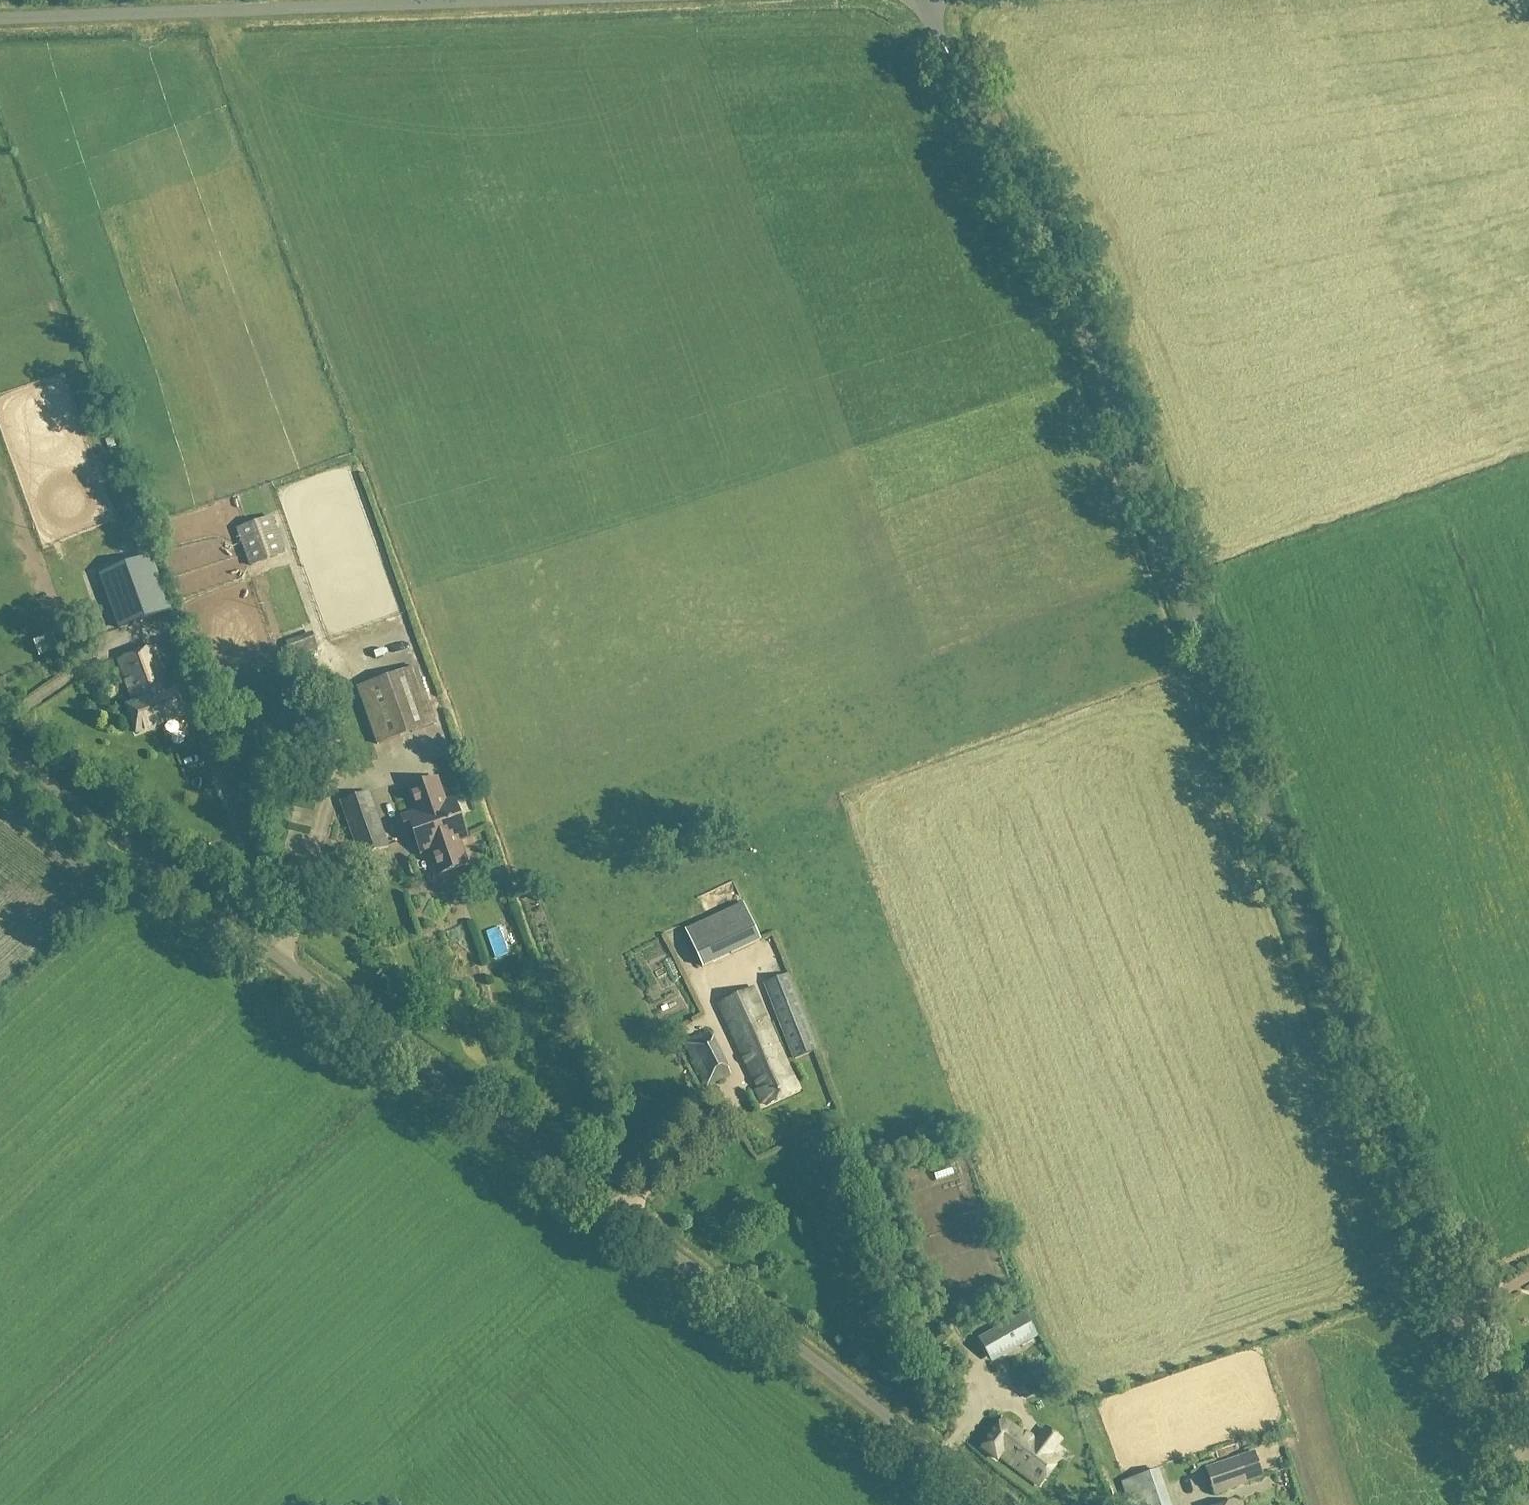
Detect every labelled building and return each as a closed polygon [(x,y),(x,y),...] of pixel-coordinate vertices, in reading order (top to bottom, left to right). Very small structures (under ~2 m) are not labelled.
[(270,519),(235,531),(249,567),(283,554),(270,519)] [(118,629),(169,611),(149,555),(127,563),(130,573),(102,583),(118,629)] [(370,556),(351,561),(356,583),(375,578),(370,556)] [(285,644),(290,657),(317,649),(311,635),(285,644)] [(118,661),(133,706),(126,708),(135,735),(188,717),(179,690),(170,693),(155,649),(118,661)] [(414,668),(356,689),(376,745),(434,724),(414,668)] [(439,775),(403,786),(412,813),(402,817),(408,834),(412,833),(420,858),(427,856),(433,874),(463,865),(456,842),(467,839),(454,798),(447,801),(439,775)] [(368,793),(340,802),(359,857),(387,847),(368,793)] [(743,905),(686,931),(702,968),(760,942),(743,905)] [(646,968),(652,992),(645,993),(648,1003),(668,997),(660,965),(646,968)] [(788,975),(765,984),(794,1060),(817,1052),(788,975)] [(752,990),(719,1005),(736,1043),(733,1044),(760,1103),(763,1102),(765,1106),(797,1091),(752,990)] [(731,1077),(708,1032),(684,1044),(707,1088),(731,1077)] [(991,1364),(1037,1338),(1019,1307),(1007,1314),(1012,1321),(977,1340),(991,1364)] [(1043,1432),(1035,1443),(1004,1420),(982,1449),(995,1460),(998,1456),(1039,1487),(1059,1461),(1052,1456),(1061,1444),(1043,1432)] [(1262,1479),(1254,1454),(1206,1469),(1214,1495),(1262,1479)] [(1128,1481),(1136,1504),(1169,1504),(1157,1471),(1128,1481)] [(1183,1476),(1188,1496),(1200,1493),(1194,1473),(1183,1476)]
